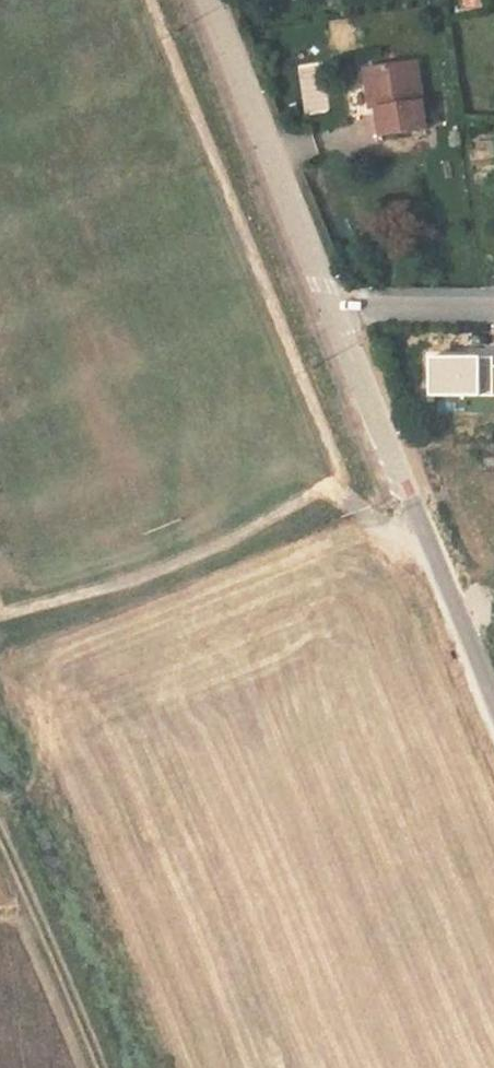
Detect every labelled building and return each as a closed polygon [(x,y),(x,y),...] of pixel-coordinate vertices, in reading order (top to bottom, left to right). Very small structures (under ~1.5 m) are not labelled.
[(464,13),(484,8),(482,0),(461,0),(464,13)] [(414,60),(371,67),(377,108),(381,134),(425,127),(414,60)] [(377,108),(371,67),(364,69),(370,109),(377,108)] [(492,367),(492,356),(427,357),(427,395),(493,395),(493,367),(492,367)]
